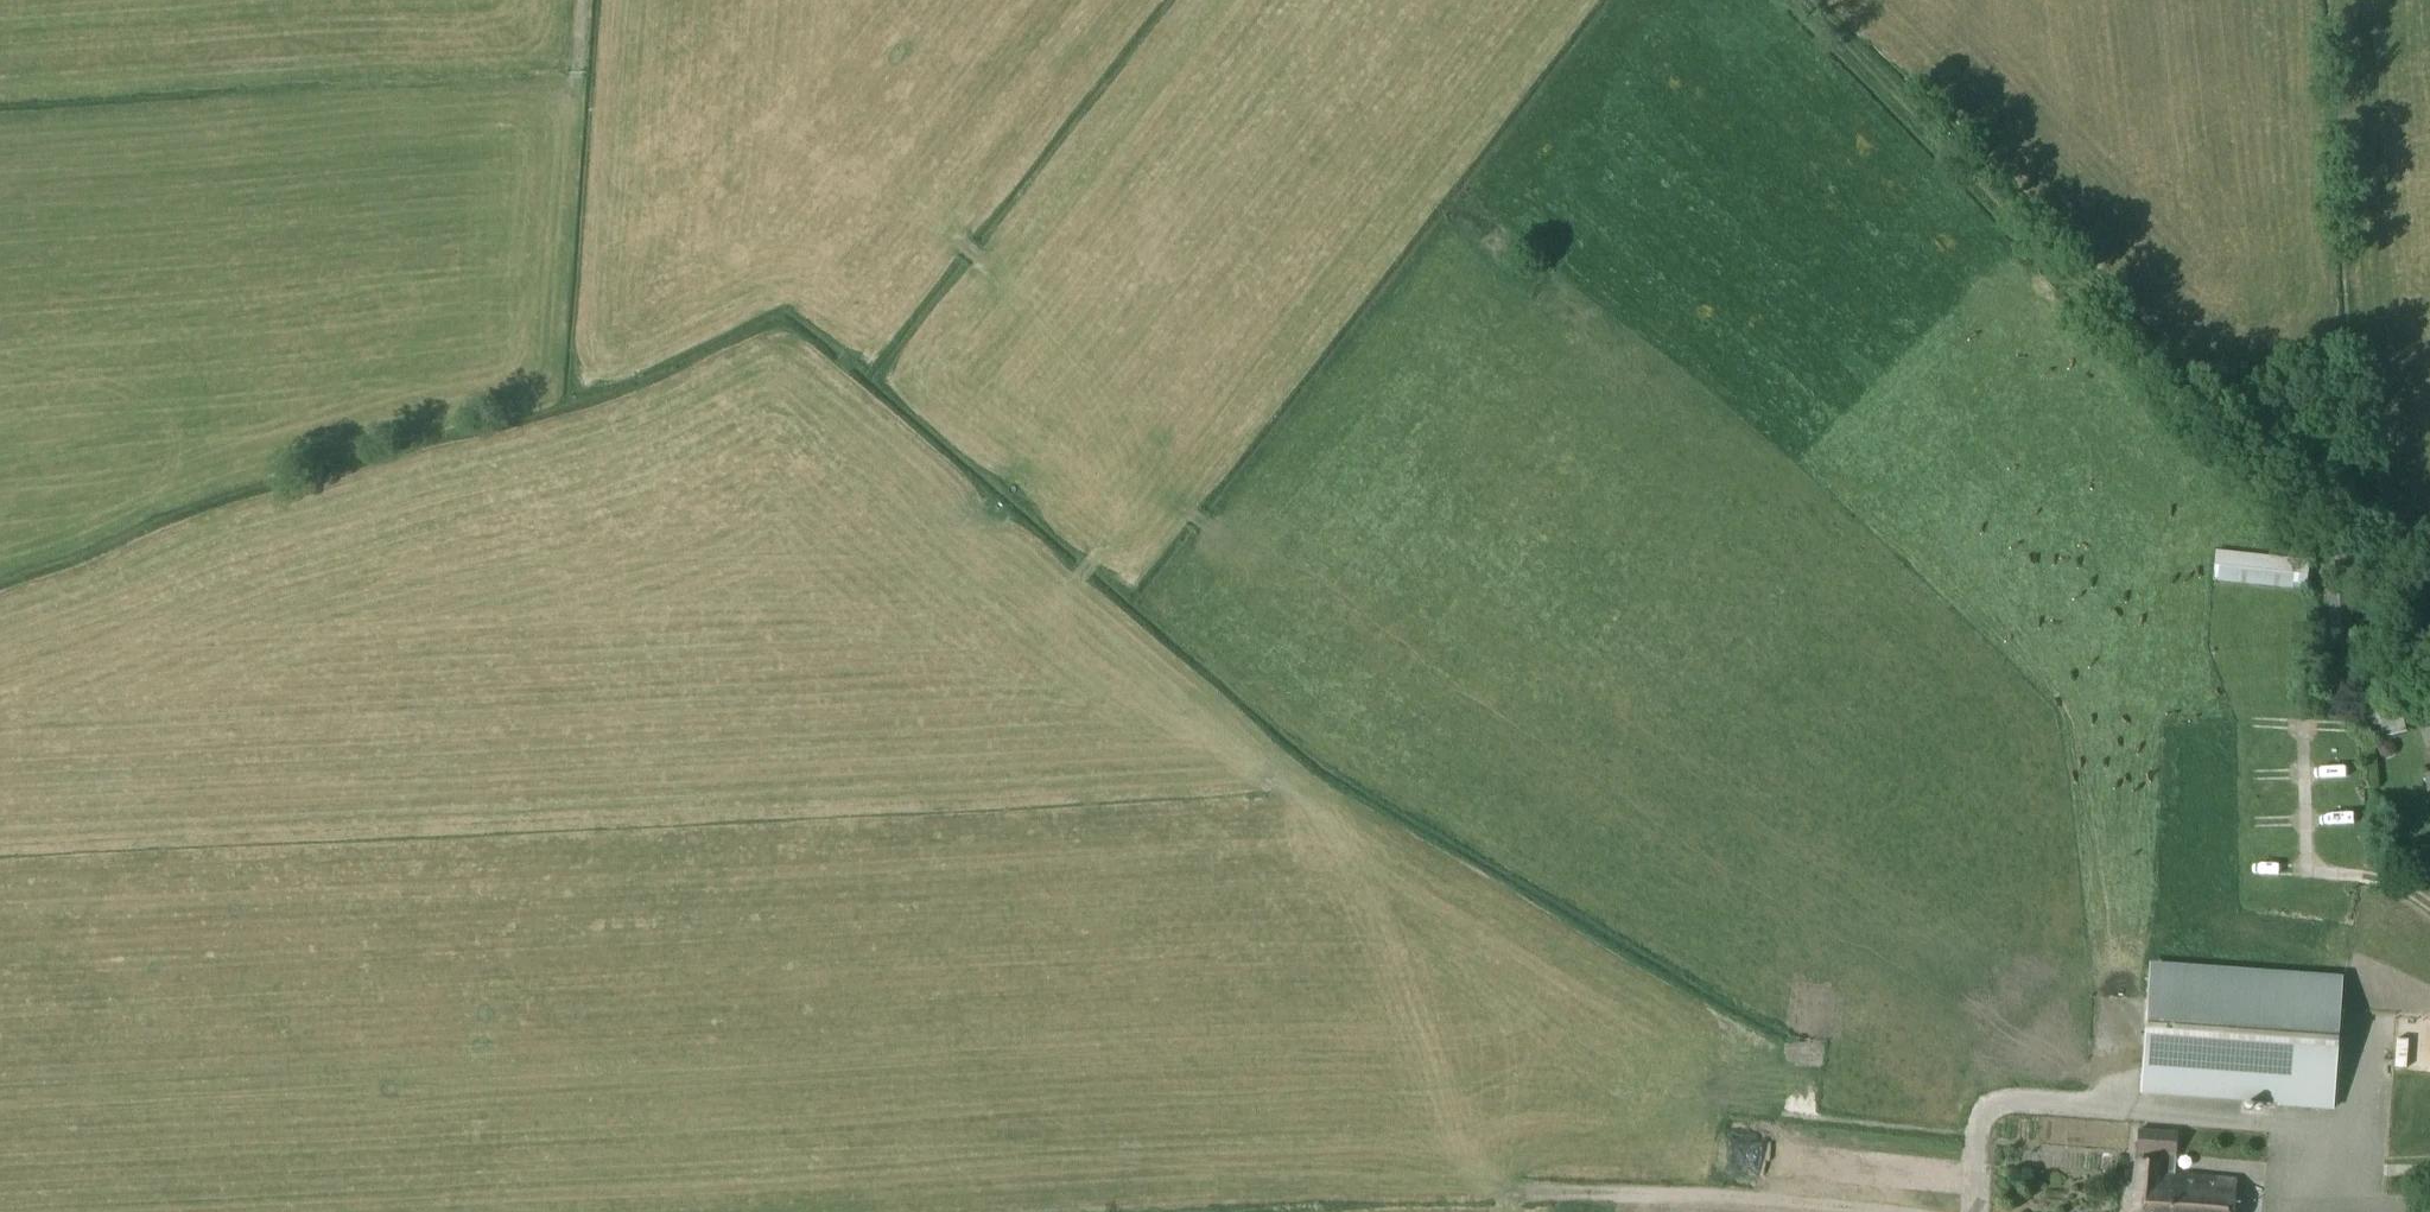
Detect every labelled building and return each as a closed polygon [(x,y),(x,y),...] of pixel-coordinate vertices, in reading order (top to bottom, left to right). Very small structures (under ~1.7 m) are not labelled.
[(2305,565),(2213,555),(2210,583),(2305,593),(2305,565)] [(2351,607),(2361,605),(2360,596),(2328,599),(2331,633),(2353,632),(2351,607)] [(2418,734),(2425,753),(2429,752),(2429,753),(2429,729),(2418,734)] [(2429,795),(2429,773),(2421,776),(2428,796),(2429,795)] [(2332,1111),(2340,983),(2150,970),(2142,1091),(2280,1100),(2280,1107),(2332,1111)] [(2235,1180),(2173,1174),(2177,1135),(2137,1131),(2129,1211),(2232,1211),(2235,1180)]
